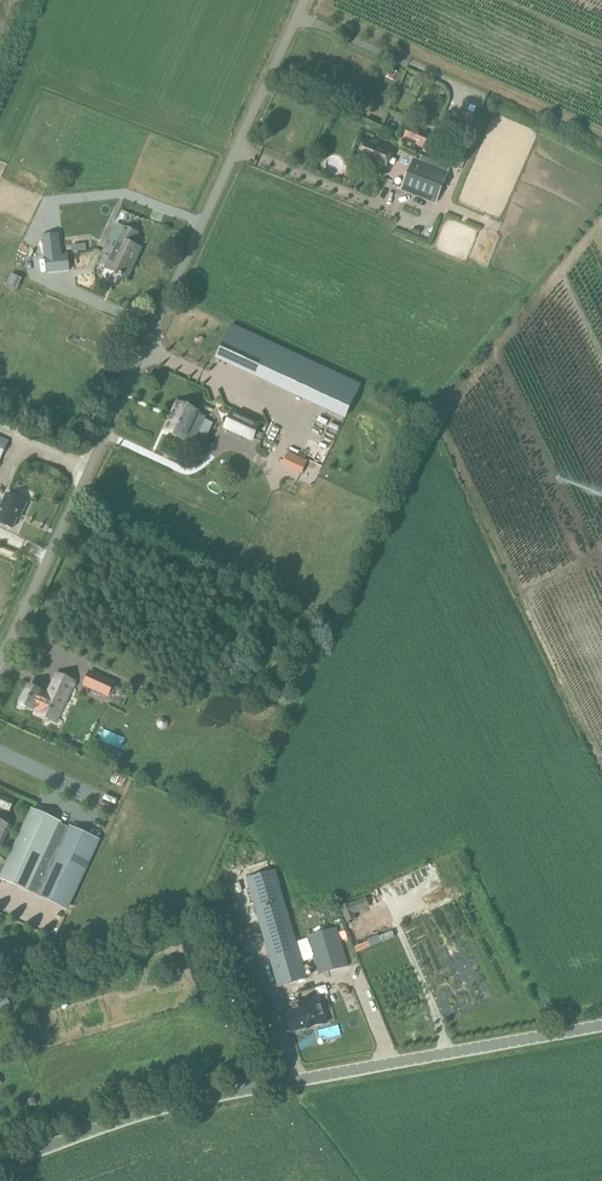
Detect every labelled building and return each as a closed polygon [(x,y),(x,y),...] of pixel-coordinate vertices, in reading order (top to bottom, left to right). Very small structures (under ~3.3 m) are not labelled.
[(467,140),(476,118),(462,112),(453,134),(467,140)] [(414,150),(416,145),(431,151),(437,138),(409,127),(404,140),(407,141),(405,147),(414,150)] [(358,159),(385,170),(392,150),(365,139),(358,159)] [(410,159),(400,186),(438,201),(449,172),(410,159)] [(400,205),(397,210),(413,217),(416,212),(400,205)] [(418,237),(425,239),(430,220),(423,218),(418,237)] [(116,223),(103,252),(112,256),(115,257),(109,270),(128,278),(141,249),(134,246),(139,233),(122,225),(116,223)] [(62,255),(59,234),(43,236),(47,274),(64,272),(70,271),(68,256),(62,256),(62,255)] [(476,254),(487,257),(493,239),(482,235),(476,254)] [(7,285),(18,289),(23,278),(12,274),(7,285)] [(232,325),(218,356),(272,381),(346,415),(348,416),(356,398),(362,386),(360,385),(286,351),(232,325)] [(207,418),(178,404),(170,421),(172,422),(167,432),(185,440),(190,429),(200,433),(207,418)] [(253,442),(261,424),(232,410),(224,428),(253,442)] [(9,442),(0,438),(0,461),(9,442)] [(20,440),(19,444),(38,450),(39,446),(20,440)] [(282,465),(302,474),(307,461),(288,452),(282,465)] [(27,504),(7,494),(0,509),(0,523),(13,528),(20,512),(22,513),(27,504)] [(44,707),(60,715),(75,682),(57,674),(47,696),(41,694),(42,692),(28,687),(20,704),(33,710),(33,711),(41,713),(44,707)] [(96,675),(90,687),(109,696),(115,684),(96,675)] [(115,688),(109,701),(123,707),(129,694),(115,688)] [(14,802),(0,796),(0,807),(11,811),(14,802)] [(1,878),(29,891),(60,823),(33,810),(1,878)] [(11,827),(0,821),(0,851),(11,827)] [(41,897),(70,910),(101,842),(72,829),(41,897)] [(276,871),(247,879),(278,987),(307,979),(276,871)] [(354,915),(369,908),(365,899),(363,900),(361,895),(348,901),(349,904),(340,908),(347,924),(356,920),(354,915)] [(319,975),(349,967),(338,927),(308,936),(319,975)] [(386,935),(372,940),(375,946),(388,941),(386,935)] [(216,941),(223,959),(242,951),(239,942),(231,946),(227,937),(216,941)] [(361,946),(348,949),(350,955),(363,952),(361,946)] [(10,1006),(5,995),(0,998),(0,1011),(10,1006)] [(299,1001),(291,1003),(293,1011),(286,1013),(291,1032),(307,1027),(307,1026),(311,1025),(312,1028),(326,1024),(324,1015),(326,1014),(324,1006),(321,1007),(319,997),(300,1003),(299,1001)] [(277,1032),(263,1034),(266,1055),(279,1054),(277,1032)] [(30,1107),(37,1104),(35,1098),(28,1101),(30,1107)]
